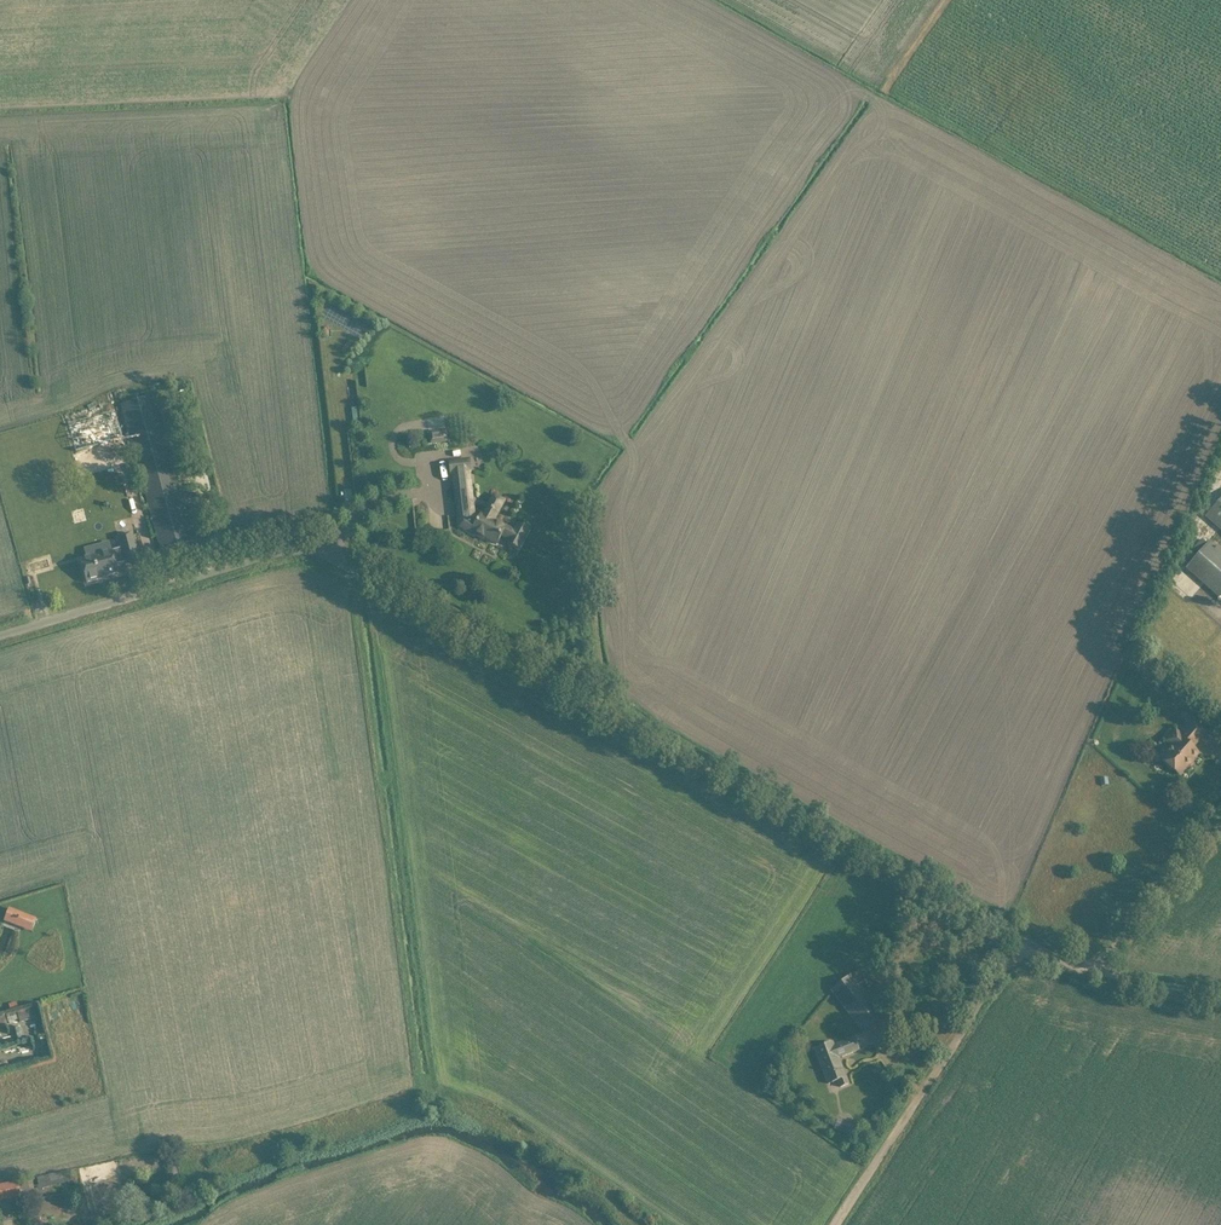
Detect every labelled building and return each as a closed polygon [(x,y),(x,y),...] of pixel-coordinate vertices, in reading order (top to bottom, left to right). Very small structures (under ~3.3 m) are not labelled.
[(121,405),(157,539),(160,550),(193,541),(154,396),(121,405)] [(447,433),(430,433),(430,443),(447,442),(447,433)] [(89,498),(116,491),(104,444),(77,451),(89,498)] [(449,463),(451,474),(452,474),(455,499),(472,497),(469,472),(471,472),(469,460),(449,463)] [(1206,517),(1220,530),(1220,500),(1206,517)] [(15,520),(31,515),(27,501),(10,507),(15,520)] [(518,525),(514,532),(494,520),(498,513),(494,511),(494,510),(492,509),(492,510),(488,508),(484,515),(482,514),(479,519),(474,517),(474,513),(458,515),(459,527),(475,536),(476,534),(496,545),(501,536),(510,540),(508,543),(518,549),(528,530),(518,525)] [(88,558),(80,560),(87,583),(101,579),(101,578),(107,576),(118,574),(116,565),(125,563),(126,566),(140,562),(133,534),(118,538),(121,549),(101,554),(99,548),(87,552),(88,558)] [(1209,541),(1185,569),(1220,600),(1220,552),(1209,541)] [(1166,764),(1166,766),(1172,772),(1174,771),(1179,776),(1198,754),(1192,748),(1195,745),(1194,744),(1199,738),(1200,739),(1206,732),(1195,722),(1182,736),(1175,730),(1164,742),(1173,750),(1163,761),(1166,764)] [(9,908),(4,922),(32,932),(37,919),(9,908)] [(856,1021),(875,1006),(851,976),(832,991),(856,1021)] [(866,991),(876,1002),(885,994),(876,983),(866,991)] [(8,1013),(11,1023),(37,1016),(35,1006),(8,1013)] [(24,1042),(20,1027),(14,1028),(18,1043),(24,1042)] [(842,1043),(833,1046),(832,1044),(816,1051),(824,1073),(828,1084),(837,1081),(840,1088),(848,1084),(838,1059),(859,1051),(854,1038),(842,1043)] [(799,1086),(795,1090),(799,1094),(803,1090),(799,1086)] [(839,1120),(835,1129),(851,1135),(854,1126),(839,1120)] [(19,1196),(18,1195),(24,1193),(25,1197),(34,1195),(34,1191),(36,1191),(41,1190),(73,1182),(71,1170),(32,1179),(33,1182),(17,1185),(16,1183),(0,1187),(0,1200),(19,1196)] [(72,1196),(75,1199),(81,1195),(78,1191),(72,1196)] [(103,1224),(124,1224),(126,1224),(123,1214),(102,1221),(103,1224)]
